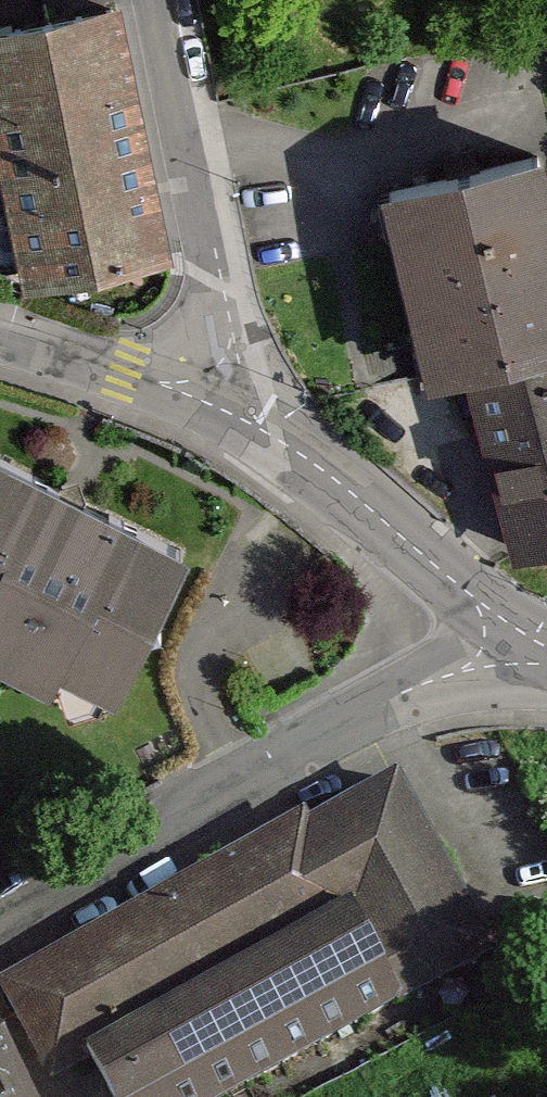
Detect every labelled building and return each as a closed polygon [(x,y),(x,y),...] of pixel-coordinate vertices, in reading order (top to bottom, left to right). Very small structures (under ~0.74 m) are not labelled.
[(22,281),(171,248),(116,0),(101,0),(0,22),(0,181),(22,281)] [(370,183),(422,370),(456,361),(510,555),(546,544),(546,168),(538,137),(370,183)] [(0,449),(0,631),(125,692),(197,545),(0,449)] [(7,970),(77,1096),(215,1096),(490,946),(388,761),(7,970)] [(0,1038),(0,1096),(34,1096),(0,1038)]
